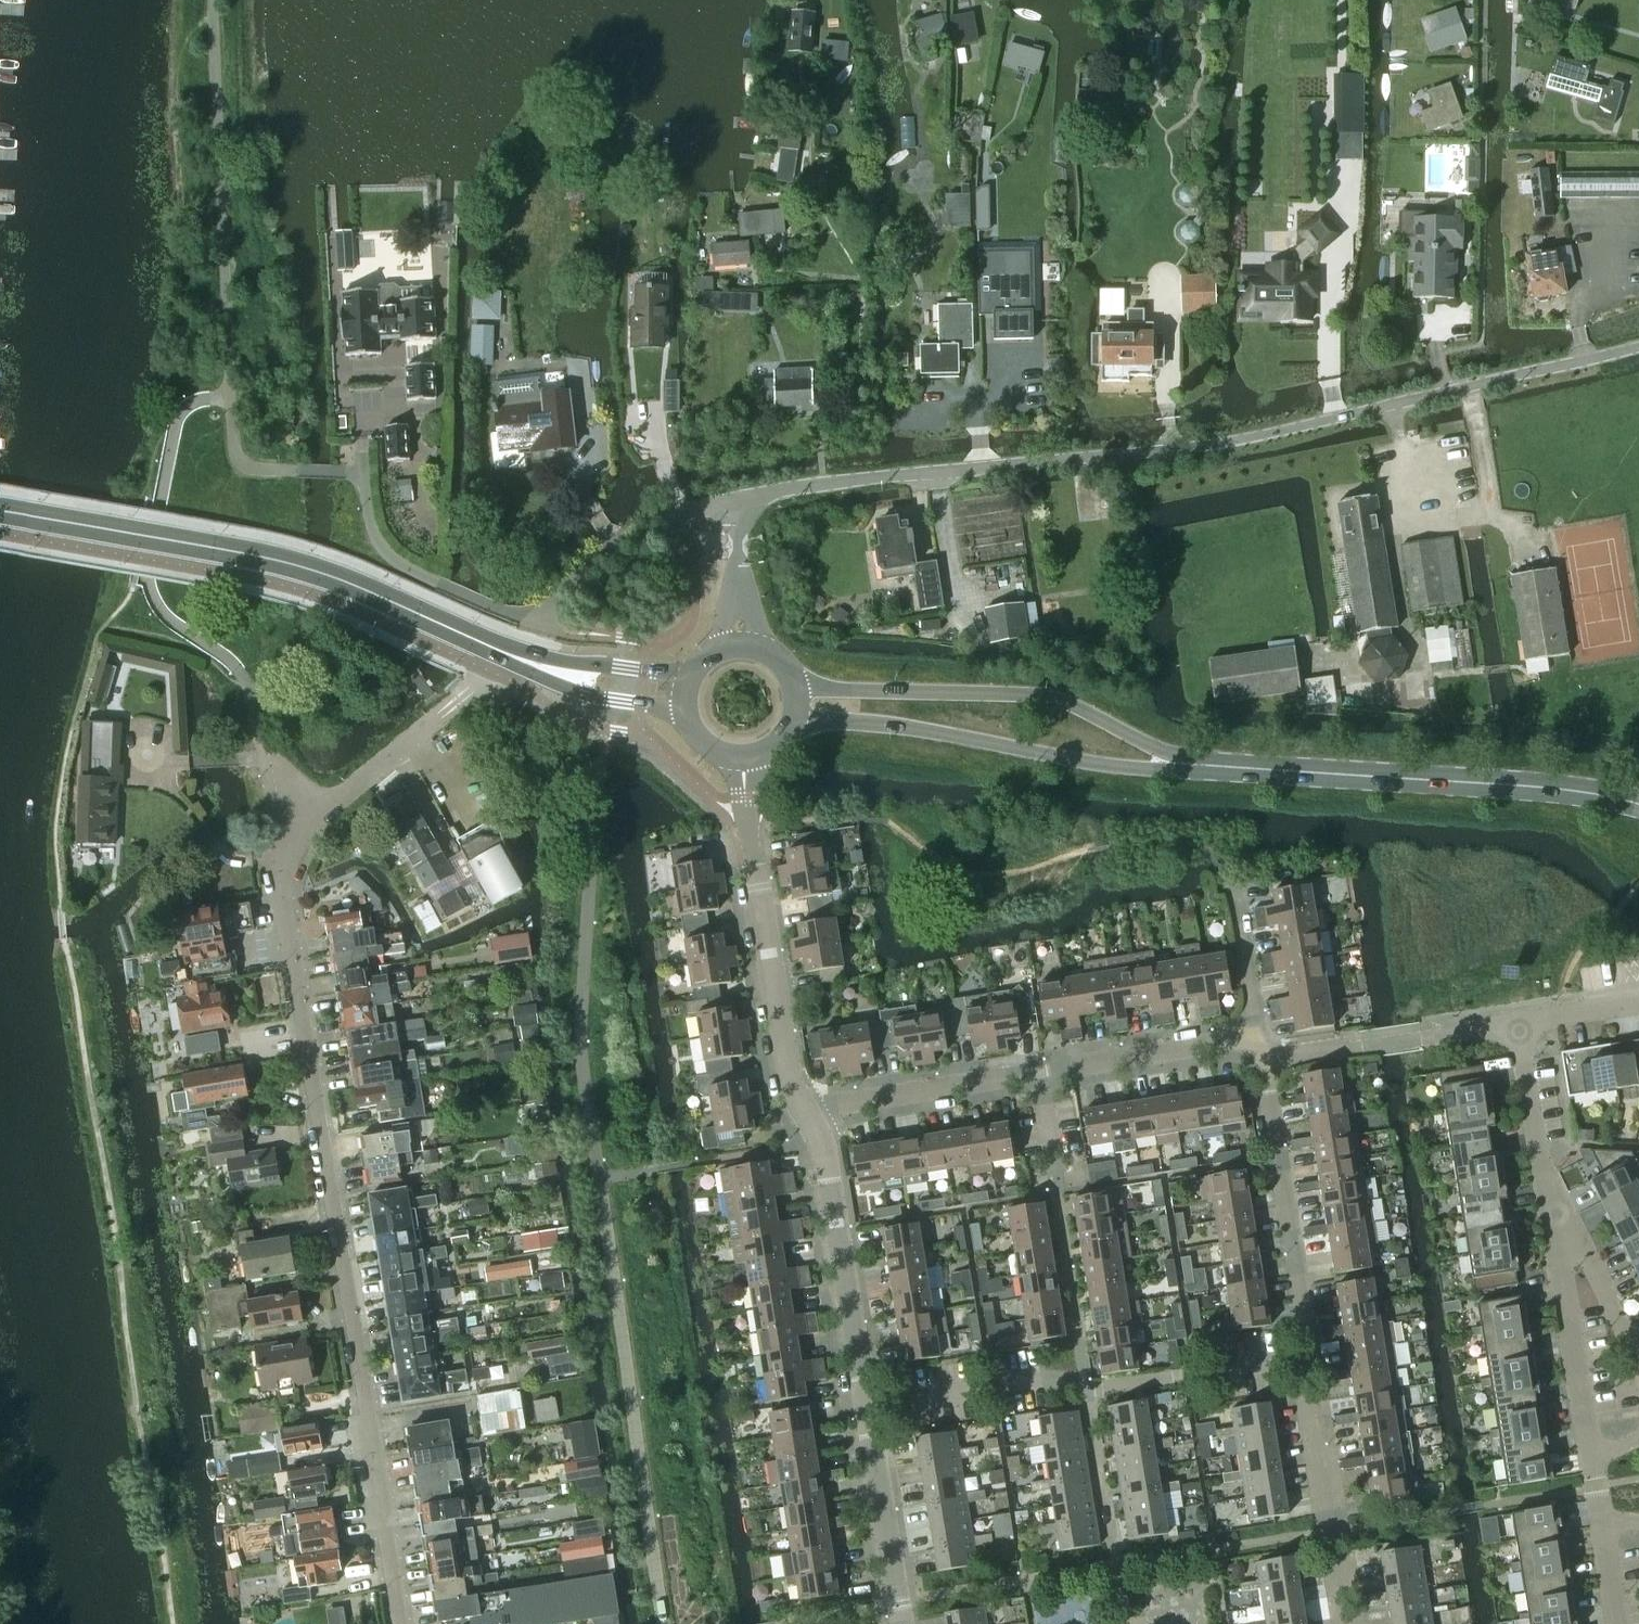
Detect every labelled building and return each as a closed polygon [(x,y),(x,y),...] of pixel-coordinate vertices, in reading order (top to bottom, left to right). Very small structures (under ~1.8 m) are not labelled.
[(1561,5),(1575,9),(1578,0),(1562,0),(1561,5)] [(1431,53),(1467,40),(1456,7),(1436,14),(1438,22),(1422,28),(1431,53)] [(812,51),(815,11),(791,8),(787,49),(812,51)] [(956,44),(977,40),(972,14),(951,18),(956,44)] [(941,15),(917,23),(923,41),(917,42),(923,65),(939,61),(932,38),(946,33),(941,15)] [(848,59),(849,43),(824,41),(822,57),(848,59)] [(1038,70),(1045,54),(1010,44),(1004,65),(1016,68),(1018,64),(1038,70)] [(1554,57),(1548,79),(1576,87),(1573,97),(1596,104),(1592,118),(1614,124),(1623,92),(1620,91),(1622,85),(1606,80),(1604,86),(1602,86),(1601,90),(1585,85),(1590,67),(1554,57)] [(1429,129),(1461,118),(1450,85),(1430,92),(1436,109),(1423,113),(1429,129)] [(1335,108),(1335,134),(1362,134),(1362,108),(1335,108)] [(800,150),(802,127),(795,126),(796,121),(783,120),(780,148),(784,149),(800,150)] [(980,143),(982,129),(971,127),(969,142),(980,143)] [(1469,183),(1469,195),(1480,195),(1480,146),(1470,146),(1470,158),(1465,158),(1465,183),(1469,183)] [(800,150),(784,149),(778,181),(795,184),(801,150),(800,150)] [(1529,171),(1535,219),(1554,216),(1548,168),(1529,171)] [(1560,173),(1560,197),(1638,197),(1638,173),(1560,173)] [(946,195),(947,227),(970,227),(969,185),(962,185),(962,194),(946,195)] [(975,192),(976,231),(989,230),(988,186),(981,186),(975,192)] [(740,238),(786,233),(784,209),(738,214),(740,238)] [(1399,213),(1399,238),(1409,239),(1408,262),(1414,262),(1413,298),(1453,299),(1454,275),(1452,274),(1452,255),(1453,249),(1463,250),(1464,213),(1437,212),(1437,218),(1424,218),(1424,213),(1399,213)] [(1240,289),(1239,289),(1239,293),(1240,293),(1240,312),(1276,312),(1276,313),(1279,313),(1279,320),(1311,320),(1310,274),(1304,274),(1304,262),(1316,252),(1317,252),(1339,234),(1321,214),(1300,232),(1305,238),(1290,251),(1290,265),(1275,265),(1275,274),(1240,274),(1240,289)] [(336,233),(338,270),(353,270),(351,233),(336,233)] [(715,266),(748,263),(747,243),(713,245),(715,266)] [(673,248),(672,248),(669,245),(665,245),(661,248),(661,253),(664,256),(669,256),(672,253),(673,249),(673,248)] [(1534,299),(1538,298),(1541,301),(1549,299),(1551,296),(1567,293),(1559,249),(1527,255),(1534,299)] [(1010,252),(978,253),(979,271),(980,313),(994,312),(995,337),(1033,336),(1033,313),(1033,310),(1034,310),(1032,259),(1010,260),(1010,252)] [(692,291),(693,291),(713,291),(713,277),(693,278),(692,278),(692,291)] [(1181,279),(1183,310),(1214,309),(1213,278),(1181,279)] [(376,290),(343,292),(344,309),(340,309),(342,339),(345,339),(346,356),(381,354),(380,336),(401,335),(401,341),(436,339),(434,299),(400,301),(400,289),(395,284),(381,285),(376,290)] [(638,309),(633,308),(633,346),(663,346),(663,327),(667,327),(668,321),(668,288),(653,288),(653,286),(648,286),(648,288),(638,288),(638,309)] [(502,292),(473,291),(473,320),(501,321),(502,292)] [(703,291),(702,311),(718,311),(719,298),(728,298),(729,292),(703,291)] [(921,371),(959,371),(959,346),(973,345),(972,304),(938,305),(939,345),(920,345),(921,371)] [(1102,365),(1102,381),(1130,381),(1130,375),(1153,375),(1153,360),(1162,360),(1162,335),(1153,335),(1153,323),(1144,323),(1144,309),(1127,309),(1127,323),(1102,323),(1102,334),(1093,334),(1093,365),(1102,365)] [(494,327),(472,326),(471,365),(493,366),(494,327)] [(408,401),(436,399),(434,364),(406,366),(408,401)] [(775,406),(813,405),(813,368),(774,370),(775,406)] [(499,408),(496,408),(501,450),(532,447),(533,451),(574,446),(568,391),(539,395),(498,400),(499,408)] [(660,391),(660,412),(675,412),(675,391),(660,391)] [(407,425),(386,426),(388,461),(410,459),(407,425)] [(393,506),(414,504),(411,479),(391,481),(393,506)] [(1358,633),(1398,627),(1377,496),(1338,503),(1358,633)] [(883,549),(878,550),(883,580),(915,575),(920,610),(943,606),(936,562),(915,565),(912,544),(915,544),(913,531),(907,532),(906,524),(898,526),(897,519),(894,520),(893,517),(881,519),(881,522),(878,522),(883,549)] [(1410,614),(1461,606),(1450,538),(1400,547),(1410,614)] [(1525,661),(1568,654),(1555,568),(1511,575),(1525,661)] [(993,642),(1026,637),(1021,605),(988,610),(993,642)] [(652,617),(667,618),(668,608),(653,606),(652,617)] [(1452,659),(1448,631),(1448,627),(1425,630),(1429,664),(1452,661),(1452,659)] [(1375,683),(1400,679),(1409,655),(1392,634),(1369,638),(1360,663),(1375,683)] [(110,652),(112,645),(106,644),(100,662),(96,676),(88,701),(105,707),(117,667),(112,666),(106,664),(110,652)] [(1215,703),(1301,691),(1295,648),(1209,660),(1215,703)] [(1308,704),(1336,700),(1333,676),(1305,681),(1308,704)] [(185,711),(172,712),(173,734),(186,733),(185,711)] [(119,723),(88,722),(87,753),(82,753),(79,844),(114,844),(119,723)] [(427,825),(412,798),(386,813),(427,889),(454,874),(436,843),(441,840),(431,823),(427,825)] [(513,858),(504,843),(501,833),(498,825),(497,818),(458,840),(459,844),(494,904),(522,888),(507,862),(513,858)] [(778,867),(779,877),(827,869),(821,831),(795,835),(798,849),(786,851),(788,865),(778,867)] [(673,867),(677,891),(725,883),(723,873),(713,875),(711,861),(704,862),(702,846),(671,851),(673,867)] [(794,899),(806,897),(808,910),(833,906),(831,893),(841,892),(837,868),(827,869),(779,877),(781,887),(791,885),(794,899)] [(434,904),(444,921),(471,905),(470,904),(485,895),(477,881),(462,890),(462,889),(434,904)] [(677,891),(681,915),(683,927),(709,923),(707,911),(719,909),(716,895),(727,893),(725,883),(677,891)] [(1255,919),(1314,909),(1310,885),(1273,891),(1275,905),(1253,909),(1255,919)] [(330,934),(330,935),(373,927),(370,912),(383,910),(381,899),(378,894),(372,891),(364,892),(359,897),(361,903),(366,908),(326,914),(329,934),(330,934)] [(177,986),(187,985),(189,996),(179,998),(184,1032),(230,1025),(224,990),(212,992),(210,981),(238,976),(231,938),(239,937),(234,909),(226,910),(225,904),(168,914),(164,915),(160,950),(161,955),(157,955),(161,978),(175,975),(177,986)] [(790,940),(791,950),(839,942),(833,906),(808,910),(810,922),(798,924),(800,938),(790,940)] [(1281,939),(1318,932),(1314,909),(1255,919),(1256,929),(1268,927),(1279,926),(1281,939)] [(685,940),(689,964),(737,956),(735,946),(725,948),(723,934),(711,936),(709,923),(683,927),(685,940)] [(330,935),(333,954),(378,946),(374,927),(373,927),(330,935)] [(1262,965),(1322,955),(1318,932),(1281,939),(1283,951),(1261,955),(1262,965)] [(333,954),(336,973),(370,967),(368,957),(405,951),(404,942),(333,954)] [(806,973),(818,971),(820,983),(845,979),(839,942),(791,950),(793,960),(803,959),(806,973)] [(1176,949),(1178,961),(1184,999),(1197,997),(1200,1019),(1211,1017),(1201,958),(1199,945),(1176,949)] [(1153,952),(1129,956),(1132,969),(1138,1006),(1151,1004),(1154,1027),(1165,1025),(1155,965),(1153,952)] [(1225,954),(1201,958),(1211,1017),(1221,1016),(1218,993),(1231,991),(1225,954)] [(1286,972),(1288,985),(1326,979),(1322,955),(1262,965),(1264,976),(1286,972)] [(689,964),(693,988),(695,1001),(721,997),(719,984),(731,982),(728,968),(738,967),(737,956),(689,964)] [(1129,956),(1106,960),(1118,1032),(1129,1031),(1125,1009),(1138,1006),(1132,969),(1129,956)] [(1083,964),(1085,976),(1092,1014),(1104,1012),(1108,1034),(1118,1032),(1106,960),(1083,964)] [(1178,961),(1155,965),(1165,1025),(1175,1023),(1171,1001),(1184,999),(1178,961)] [(335,987),(336,993),(409,981),(408,971),(389,975),(387,965),(370,967),(336,973),(338,986),(335,987)] [(1085,976),(1062,980),(1072,1040),(1082,1038),(1079,1016),(1092,1014),(1085,976)] [(1270,1011),(1282,1009),(1330,1002),(1326,979),(1288,985),(1290,998),(1268,1001),(1270,1011)] [(1058,1019),(1060,1030),(1062,1042),(1072,1040),(1062,980),(1038,984),(1044,1022),(1058,1019)] [(338,999),(341,1012),(392,1003),(391,994),(411,991),(409,981),(336,993),(337,999),(338,999)] [(1014,989),(989,993),(998,1052),(1009,1050),(1007,1040),(1021,1038),(1019,1026),(1031,1024),(1027,998),(1029,997),(1019,985),(1014,989)] [(989,993),(964,997),(952,1000),(953,1010),(954,1010),(958,1036),(970,1034),(972,1046),(986,1043),(988,1054),(998,1052),(989,993)] [(698,1015),(701,1037),(749,1030),(747,1019),(737,1021),(733,995),(721,997),(695,1001),(684,1002),(687,1017),(698,1015)] [(1272,1022),(1284,1020),(1294,1018),(1296,1032),(1334,1026),(1330,1002),(1282,1009),(1270,1011),(1272,1022)] [(342,1024),(343,1030),(395,1022),(392,1003),(341,1012),(342,1024)] [(879,1011),(880,1022),(885,1048),(897,1046),(899,1058),(913,1055),(915,1066),(925,1064),(917,1016),(915,1005),(879,1011)] [(953,1010),(917,1016),(925,1064),(935,1062),(934,1052),(948,1050),(946,1038),(958,1036),(954,1010),(953,1010)] [(347,1036),(349,1049),(398,1041),(398,1039),(425,1036),(423,1018),(395,1022),(343,1030),(344,1036),(347,1036)] [(880,1022),(844,1028),(852,1076),(862,1074),(860,1064),(874,1062),(872,1050),(885,1048),(880,1022)] [(811,1059),(824,1057),(826,1069),(840,1067),(841,1077),(852,1076),(844,1028),(807,1034),(811,1059)] [(701,1037),(705,1061),(707,1074),(733,1070),(731,1057),(743,1056),(740,1042),(750,1040),(749,1030),(701,1037)] [(217,1034),(185,1039),(188,1055),(220,1050),(217,1034)] [(1638,1086),(1638,1040),(1610,1045),(1617,1089),(1638,1086)] [(349,1049),(352,1068),(415,1058),(413,1049),(400,1051),(398,1041),(349,1049)] [(1568,1097),(1617,1089),(1610,1045),(1561,1053),(1568,1097)] [(415,1058),(352,1068),(355,1087),(355,1088),(399,1081),(417,1078),(418,1078),(415,1060),(415,1058)] [(1362,1065),(1363,1075),(1377,1073),(1376,1063),(1362,1065)] [(183,1111),(185,1122),(187,1131),(210,1127),(218,1126),(217,1125),(222,1125),(220,1116),(209,1118),(207,1108),(216,1106),(216,1100),(249,1095),(247,1082),(249,1082),(246,1069),(245,1070),(244,1065),(184,1075),(190,1110),(183,1111)] [(1439,1073),(1445,1110),(1492,1102),(1490,1086),(1489,1086),(1488,1078),(1485,1078),(1483,1065),(1439,1073)] [(1307,1098),(1343,1092),(1339,1069),(1303,1075),(1306,1093),(1307,1098)] [(710,1095),(713,1110),(761,1103),(759,1093),(749,1094),(747,1080),(735,1082),(733,1070),(707,1074),(696,1076),(699,1092),(705,1096),(710,1095)] [(399,1081),(355,1088),(358,1108),(377,1105),(380,1122),(423,1115),(417,1078),(399,1081)] [(1239,1085),(1216,1089),(1223,1131),(1223,1134),(1246,1131),(1239,1085)] [(1216,1089),(1194,1093),(1200,1128),(1201,1135),(1223,1131),(1216,1089)] [(1310,1120),(1346,1114),(1355,1113),(1352,1091),(1343,1092),(1307,1098),(1306,1093),(1295,1095),(1296,1104),(1308,1102),(1310,1120)] [(1194,1093),(1172,1096),(1178,1132),(1200,1128),(1194,1093)] [(1172,1096),(1150,1100),(1156,1135),(1158,1145),(1180,1142),(1178,1132),(1172,1096)] [(1150,1100),(1128,1103),(1134,1139),(1156,1135),(1150,1100)] [(1445,1110),(1451,1146),(1495,1139),(1493,1127),(1496,1126),(1495,1118),(1492,1102),(1445,1110)] [(716,1126),(704,1128),(701,1132),(704,1149),(745,1143),(743,1131),(755,1129),(752,1115),(762,1113),(761,1103),(713,1110),(716,1126)] [(1128,1103),(1107,1107),(1112,1143),(1134,1139),(1128,1103)] [(1112,1143),(1107,1107),(1084,1111),(1089,1146),(1112,1143)] [(1314,1142),(1350,1136),(1346,1114),(1310,1120),(1313,1137),(1314,1142)] [(210,1127),(213,1145),(216,1164),(230,1162),(234,1189),(280,1181),(274,1149),(245,1154),(240,1121),(222,1125),(217,1125),(218,1126),(210,1127)] [(393,1128),(361,1134),(365,1160),(411,1152),(423,1150),(420,1137),(419,1128),(410,1130),(409,1123),(409,1122),(392,1124),(393,1128)] [(1008,1123),(985,1127),(991,1162),(1014,1158),(1008,1123)] [(985,1127),(963,1130),(969,1166),(970,1174),(992,1171),(991,1162),(985,1127)] [(963,1130),(942,1134),(947,1169),(969,1166),(963,1130)] [(942,1134),(920,1137),(925,1173),(947,1169),(942,1134)] [(1318,1163),(1362,1156),(1359,1134),(1350,1136),(1314,1142),(1313,1137),(1302,1139),(1303,1148),(1315,1146),(1318,1163)] [(920,1137),(898,1141),(904,1176),(905,1184),(927,1181),(925,1173),(920,1137)] [(1292,1150),(1303,1148),(1302,1139),(1290,1141),(1292,1150)] [(1451,1146),(1457,1182),(1504,1174),(1501,1158),(1500,1150),(1497,1151),(1495,1139),(1451,1146)] [(904,1176),(898,1141),(876,1144),(882,1180),(883,1188),(883,1189),(905,1186),(905,1184),(904,1176)] [(882,1180),(876,1144),(853,1148),(860,1191),(883,1188),(882,1180)] [(1602,1202),(1638,1184),(1638,1166),(1632,1151),(1590,1149),(1590,1152),(1592,1152),(1597,1162),(1603,1174),(1592,1180),(1602,1202)] [(1239,1150),(1226,1152),(1227,1161),(1241,1159),(1239,1150)] [(411,1152),(365,1160),(369,1184),(401,1179),(399,1164),(413,1162),(411,1152)] [(1227,1161),(1226,1152),(1212,1154),(1214,1164),(1227,1161)] [(1321,1185),(1366,1178),(1362,1156),(1318,1163),(1320,1181),(1321,1185)] [(1196,1157),(1182,1159),(1184,1169),(1197,1166),(1196,1157)] [(1184,1169),(1182,1159),(1169,1161),(1170,1171),(1184,1169)] [(721,1170),(725,1194),(794,1182),(793,1172),(771,1176),(768,1162),(721,1170)] [(1152,1164),(1139,1166),(1140,1176),(1154,1174),(1152,1164)] [(1140,1176),(1139,1166),(1125,1168),(1127,1178),(1140,1176)] [(1199,1178),(1203,1201),(1213,1199),(1249,1193),(1245,1170),(1199,1178)] [(1095,1173),(1097,1183),(1110,1181),(1109,1171),(1095,1173)] [(1457,1182),(1463,1218),(1507,1211),(1505,1200),(1508,1199),(1507,1191),(1504,1174),(1457,1182)] [(1325,1207),(1369,1200),(1366,1178),(1321,1185),(1320,1181),(1309,1182),(1311,1192),(1322,1190),(1325,1207)] [(1161,1180),(1151,1181),(1154,1200),(1164,1199),(1161,1180)] [(728,1217),(739,1215),(776,1209),(774,1197),(796,1193),(794,1182),(725,1194),(728,1217)] [(1169,1184),(1171,1198),(1180,1196),(1178,1182),(1169,1184)] [(1299,1194),(1311,1192),(1309,1182),(1297,1184),(1299,1194)] [(1613,1223),(1638,1210),(1638,1185),(1638,1184),(1602,1202),(1613,1223)] [(1004,1188),(1005,1198),(1019,1196),(1017,1186),(1004,1188)] [(369,1194),(373,1215),(415,1208),(425,1206),(439,1204),(437,1193),(409,1198),(407,1187),(369,1194)] [(987,1191),(974,1193),(975,1203),(989,1200),(987,1191)] [(1074,1198),(1078,1221),(1124,1214),(1120,1191),(1074,1198)] [(975,1203),(974,1193),(960,1195),(962,1205),(975,1203)] [(1213,1199),(1217,1221),(1252,1215),(1249,1193),(1213,1199)] [(944,1198),(930,1200),(931,1210),(945,1208),(944,1198)] [(1325,1207),(1327,1224),(1328,1229),(1377,1221),(1373,1199),(1369,1200),(1325,1207)] [(931,1210),(930,1200),(916,1202),(918,1212),(931,1210)] [(1008,1209),(1012,1232),(1047,1226),(1044,1203),(1008,1209)] [(900,1205),(886,1207),(888,1217),(901,1215),(900,1205)] [(888,1217),(886,1207),(873,1210),(874,1219),(888,1217)] [(373,1215),(376,1236),(414,1230),(413,1219),(417,1218),(415,1208),(373,1215)] [(739,1215),(742,1238),(802,1229),(800,1219),(778,1222),(776,1209),(739,1215)] [(1623,1244),(1638,1236),(1638,1210),(1613,1223),(1623,1244)] [(1463,1218),(1469,1254),(1516,1247),(1513,1231),(1512,1222),(1509,1223),(1507,1211),(1463,1218)] [(1174,1214),(1176,1228),(1185,1226),(1183,1213),(1174,1214)] [(1078,1221),(1081,1243),(1127,1235),(1124,1214),(1078,1221)] [(1157,1217),(1159,1230),(1168,1229),(1166,1215),(1157,1217)] [(1217,1221),(1220,1243),(1256,1237),(1252,1215),(1217,1221)] [(1329,1233),(1332,1251),(1367,1245),(1380,1243),(1377,1221),(1328,1229),(1327,1224),(1316,1226),(1318,1235),(1329,1233)] [(883,1229),(886,1252),(922,1246),(918,1223),(883,1229)] [(969,1225),(971,1238),(981,1237),(979,1223),(969,1225)] [(953,1227),(955,1241),(965,1239),(962,1226),(953,1227)] [(1012,1232),(1015,1254),(1051,1248),(1047,1226),(1012,1232)] [(1185,1226),(1176,1228),(1178,1241),(1187,1240),(1185,1226)] [(1306,1237),(1318,1235),(1316,1226),(1304,1228),(1306,1237)] [(376,1236),(380,1256),(422,1249),(418,1229),(414,1230),(376,1236)] [(557,1229),(530,1234),(533,1252),(560,1247),(557,1229)] [(736,1264),(746,1262),(784,1256),(782,1243),(804,1239),(802,1229),(742,1238),(732,1240),(736,1264)] [(1168,1229),(1159,1230),(1161,1244),(1171,1242),(1168,1229)] [(245,1255),(249,1278),(295,1271),(289,1239),(256,1244),(254,1230),(236,1232),(240,1256),(245,1255)] [(1081,1243),(1085,1265),(1120,1259),(1131,1257),(1127,1235),(1081,1243)] [(1634,1265),(1638,1263),(1638,1236),(1623,1244),(1634,1265)] [(981,1237),(971,1238),(974,1252),(983,1250),(981,1237)] [(1220,1243),(1224,1264),(1259,1259),(1256,1237),(1220,1243)] [(965,1239),(955,1241),(957,1254),(967,1253),(965,1239)] [(380,1256),(383,1277),(425,1270),(424,1261),(449,1257),(447,1245),(429,1248),(422,1249),(380,1256)] [(1367,1245),(1332,1251),(1336,1274),(1371,1268),(1367,1245)] [(886,1252),(890,1274),(925,1268),(922,1246),(886,1252)] [(1516,1247),(1469,1254),(1475,1292),(1519,1284),(1516,1271),(1520,1271),(1518,1262),(1519,1262),(1516,1247)] [(1015,1254),(1019,1275),(1055,1270),(1051,1248),(1015,1254)] [(746,1262),(750,1285),(810,1276),(808,1266),(786,1269),(784,1256),(746,1262)] [(1181,1258),(1183,1271),(1192,1270),(1190,1256),(1181,1258)] [(1394,1260),(1395,1269),(1409,1267),(1407,1258),(1394,1260)] [(1085,1265),(1088,1287),(1124,1281),(1120,1259),(1085,1265)] [(1164,1261),(1166,1274),(1176,1273),(1173,1259),(1164,1261)] [(1224,1264),(1227,1286),(1263,1280),(1259,1259),(1224,1264)] [(527,1265),(483,1271),(485,1284),(529,1277),(527,1265)] [(976,1268),(979,1282),(988,1280),(986,1267),(976,1268)] [(1409,1267),(1395,1269),(1397,1279),(1410,1277),(1409,1267)] [(890,1274),(893,1296),(929,1290),(925,1268),(890,1274)] [(436,1269),(425,1270),(383,1277),(386,1298),(429,1291),(448,1287),(447,1278),(438,1280),(436,1269)] [(960,1271),(962,1284),(972,1283),(969,1269),(960,1271)] [(1019,1275),(1023,1297),(1058,1291),(1055,1270),(1019,1275)] [(1192,1270),(1183,1271),(1185,1285),(1195,1283),(1192,1270)] [(1176,1273),(1166,1274),(1168,1288),(1178,1286),(1176,1273)] [(750,1285),(754,1308),(791,1303),(789,1290),(811,1286),(810,1276),(750,1285)] [(207,1291),(209,1307),(249,1301),(246,1284),(223,1288),(221,1277),(205,1280),(207,1291)] [(1341,1308),(1377,1302),(1373,1279),(1337,1284),(1341,1308)] [(988,1280),(979,1282),(981,1295),(990,1294),(988,1280)] [(1227,1286),(1231,1308),(1266,1302),(1263,1280),(1227,1286)] [(1088,1287),(1092,1308),(1127,1303),(1124,1281),(1088,1287)] [(972,1283),(962,1284),(964,1298),(974,1297),(972,1283)] [(454,1297),(453,1287),(440,1289),(442,1299),(454,1297)] [(893,1296),(897,1318),(933,1312),(929,1290),(893,1296)] [(386,1298),(390,1318),(428,1311),(426,1302),(430,1301),(429,1291),(386,1298)] [(1023,1297),(1026,1319),(1062,1313),(1058,1291),(1023,1297)] [(249,1301),(209,1307),(213,1331),(242,1326),(240,1317),(252,1315),(254,1328),(303,1320),(299,1293),(249,1301)] [(1472,1328),(1473,1332),(1529,1323),(1525,1304),(1521,1305),(1520,1297),(1478,1304),(1481,1327),(1472,1328)] [(1188,1301),(1190,1315),(1199,1313),(1197,1300),(1188,1301)] [(1345,1330),(1380,1324),(1388,1322),(1385,1300),(1377,1302),(1341,1308),(1344,1325),(1345,1330)] [(1092,1308),(1095,1330),(1131,1325),(1142,1323),(1138,1301),(1127,1303),(1092,1308)] [(1266,1302),(1231,1308),(1235,1331),(1270,1325),(1266,1302)] [(754,1308),(758,1332),(817,1322),(816,1312),(793,1315),(791,1303),(754,1308)] [(1171,1304),(1173,1318),(1183,1316),(1181,1303),(1171,1304)] [(897,1318),(901,1339),(936,1334),(945,1332),(942,1310),(933,1312),(897,1318)] [(984,1312),(986,1326),(995,1324),(993,1310),(984,1312)] [(390,1318),(393,1338),(435,1332),(459,1328),(457,1317),(434,1321),(432,1311),(428,1311),(390,1318)] [(967,1315),(969,1328),(979,1327),(977,1313),(967,1315)] [(1062,1313),(1026,1319),(1030,1342),(1066,1336),(1062,1313)] [(1199,1313),(1190,1315),(1192,1329),(1202,1327),(1199,1313)] [(1183,1316),(1173,1318),(1175,1331),(1185,1330),(1183,1316)] [(1348,1352),(1384,1346),(1395,1344),(1397,1344),(1393,1321),(1388,1322),(1380,1324),(1345,1330),(1344,1325),(1332,1327),(1334,1336),(1345,1334),(1348,1352)] [(758,1332),(761,1355),(799,1349),(797,1336),(819,1332),(817,1322),(758,1332)] [(1483,1335),(1486,1357),(1528,1349),(1527,1342),(1532,1342),(1529,1323),(1473,1332),(1473,1336),(1483,1335)] [(995,1324),(986,1326),(988,1339),(998,1338),(995,1324)] [(1095,1330),(1099,1352),(1135,1346),(1131,1325),(1095,1330)] [(979,1327),(969,1328),(972,1342),(981,1340),(979,1327)] [(1322,1338),(1334,1336),(1332,1327),(1321,1328),(1322,1338)] [(393,1338),(397,1359),(435,1353),(433,1343),(437,1342),(461,1338),(459,1328),(435,1332),(393,1338)] [(936,1334),(901,1339),(904,1362),(940,1357),(936,1334)] [(263,1387),(277,1385),(278,1391),(296,1388),(295,1382),(313,1379),(306,1340),(257,1348),(260,1366),(259,1366),(260,1370),(260,1369),(263,1387)] [(1352,1373),(1387,1368),(1398,1366),(1395,1344),(1384,1346),(1348,1352),(1351,1369),(1352,1373)] [(1135,1346),(1099,1352),(1103,1375),(1138,1369),(1135,1346)] [(1168,1349),(1170,1363),(1179,1361),(1177,1347),(1168,1349)] [(761,1355),(765,1378),(825,1368),(823,1358),(801,1362),(799,1349),(761,1355)] [(1481,1380),(1481,1384),(1537,1374),(1534,1355),(1530,1356),(1528,1349),(1486,1357),(1490,1378),(1481,1380)] [(397,1359),(400,1379),(442,1373),(440,1362),(436,1363),(435,1353),(397,1359)] [(1355,1395),(1392,1390),(1402,1388),(1398,1366),(1387,1368),(1352,1373),(1351,1369),(1340,1371),(1341,1380),(1352,1378),(1355,1395)] [(825,1368),(765,1378),(769,1402),(807,1396),(804,1382),(827,1379),(825,1368)] [(442,1373),(400,1379),(404,1401),(454,1392),(452,1383),(468,1381),(466,1369),(442,1373)] [(1329,1382),(1341,1380),(1340,1371),(1328,1373),(1329,1382)] [(1491,1386),(1495,1408),(1537,1401),(1536,1394),(1540,1393),(1537,1374),(1481,1384),(1482,1388),(1491,1386)] [(1359,1417),(1395,1411),(1405,1410),(1406,1410),(1402,1388),(1392,1390),(1355,1395),(1358,1413),(1359,1417)] [(477,1399),(482,1435),(526,1429),(520,1392),(477,1399)] [(1108,1406),(1111,1429),(1150,1423),(1147,1406),(1172,1402),(1171,1393),(1145,1397),(1146,1400),(1108,1406)] [(1001,1399),(1003,1414),(1014,1413),(1012,1398),(1001,1399)] [(1489,1431),(1490,1435),(1545,1426),(1542,1407),(1538,1408),(1537,1401),(1495,1408),(1498,1430),(1489,1431)] [(239,1408),(243,1433),(281,1427),(277,1402),(239,1408)] [(1235,1432),(1274,1426),(1270,1402),(1232,1409),(1234,1427),(1225,1429),(1227,1438),(1236,1436),(1235,1432)] [(770,1413),(774,1437),(812,1431),(812,1426),(808,1406),(770,1413)] [(739,1412),(741,1422),(754,1419),(753,1410),(739,1412)] [(1362,1439),(1398,1433),(1409,1432),(1405,1410),(1395,1411),(1359,1417),(1358,1413),(1347,1415),(1348,1424),(1360,1422),(1362,1439)] [(1043,1440),(1082,1434),(1078,1411),(1039,1417),(1042,1436),(1033,1437),(1034,1447),(1044,1445),(1043,1440)] [(1336,1426),(1348,1424),(1347,1415),(1335,1416),(1336,1426)] [(406,1436),(408,1448),(453,1440),(450,1420),(408,1427),(410,1435),(406,1436)] [(282,1428),(286,1453),(322,1447),(318,1422),(282,1428)] [(1111,1429),(1115,1451),(1154,1445),(1153,1440),(1150,1423),(1111,1429)] [(774,1437),(778,1460),(816,1454),(813,1436),(824,1434),(823,1424),(812,1426),(812,1431),(774,1437)] [(1239,1454),(1277,1447),(1274,1426),(1235,1432),(1236,1436),(1239,1454)] [(1500,1438),(1503,1459),(1545,1452),(1544,1445),(1548,1444),(1545,1426),(1490,1435),(1490,1439),(1500,1438)] [(1217,1439),(1227,1438),(1225,1429),(1216,1430),(1217,1439)] [(916,1437),(920,1460),(959,1454),(959,1459),(969,1457),(967,1448),(958,1449),(955,1431),(916,1437)] [(1362,1439),(1365,1457),(1366,1461),(1401,1455),(1398,1433),(1362,1439)] [(1047,1462),(1085,1456),(1082,1434),(1043,1440),(1044,1445),(1047,1462)] [(1023,1439),(1023,1436),(1012,1438),(1014,1452),(1025,1450),(1025,1448),(1023,1439)] [(1025,1448),(1034,1447),(1033,1437),(1023,1439),(1025,1448)] [(1162,1439),(1164,1448),(1173,1447),(1172,1437),(1162,1439)] [(1115,1451),(1118,1473),(1157,1467),(1154,1450),(1164,1448),(1162,1439),(1153,1440),(1154,1445),(1115,1451)] [(413,1459),(415,1467),(480,1456),(478,1447),(454,1450),(453,1440),(408,1448),(410,1460),(413,1459)] [(977,1446),(967,1448),(969,1457),(978,1456),(977,1446)] [(1232,1472),(1234,1481),(1243,1480),(1242,1475),(1281,1469),(1277,1447),(1239,1454),(1242,1471),(1232,1472)] [(1545,1452),(1503,1459),(1507,1481),(1498,1483),(1498,1487),(1507,1485),(1507,1486),(1546,1480),(1546,1479),(1554,1478),(1551,1458),(1546,1459),(1545,1452)] [(249,1476),(282,1471),(279,1454),(247,1460),(249,1476)] [(771,1485),(781,1483),(820,1477),(821,1482),(832,1480),(830,1470),(819,1472),(816,1454),(778,1460),(767,1462),(771,1485)] [(920,1460),(924,1482),(962,1476),(959,1459),(959,1454),(920,1460)] [(1367,1466),(1369,1483),(1405,1477),(1416,1475),(1412,1454),(1401,1455),(1366,1461),(1365,1457),(1354,1458),(1355,1468),(1367,1466)] [(413,1474),(415,1486),(463,1478),(461,1468),(482,1465),(480,1456),(415,1467),(416,1473),(413,1474)] [(1050,1484),(1089,1478),(1085,1456),(1047,1462),(1049,1479),(1040,1481),(1042,1490),(1051,1489),(1050,1484)] [(1343,1469),(1355,1468),(1354,1458),(1342,1460),(1343,1469)] [(325,1485),(329,1485),(326,1464),(288,1470),(293,1500),(294,1500),(296,1509),(318,1505),(317,1496),(324,1495),(326,1492),(325,1485)] [(1118,1473),(1122,1495),(1161,1489),(1160,1484),(1157,1467),(1118,1473)] [(830,1470),(832,1480),(843,1478),(841,1469),(830,1470)] [(1243,1480),(1246,1497),(1284,1491),(1281,1469),(1242,1475),(1243,1480)] [(1224,1483),(1234,1481),(1232,1472),(1223,1474),(1224,1483)] [(1405,1477),(1369,1483),(1373,1506),(1419,1498),(1416,1475),(1405,1477)] [(924,1482),(927,1504),(966,1498),(967,1502),(976,1501),(974,1492),(965,1493),(962,1476),(924,1482)] [(781,1483),(785,1507),(824,1500),(821,1482),(820,1477),(781,1483)] [(465,1489),(463,1478),(415,1486),(417,1498),(420,1498),(421,1505),(468,1497),(466,1488),(465,1489)] [(1051,1489),(1054,1506),(1092,1500),(1089,1478),(1050,1484),(1051,1489)] [(1032,1492),(1042,1490),(1040,1481),(1030,1483),(1032,1492)] [(1169,1482),(1171,1492),(1180,1490),(1179,1481),(1169,1482)] [(1122,1495),(1126,1517),(1164,1510),(1161,1493),(1171,1492),(1169,1482),(1160,1484),(1161,1489),(1122,1495)] [(1430,1487),(1432,1496),(1445,1494),(1444,1485),(1430,1487)] [(974,1492),(976,1501),(985,1499),(984,1490),(974,1492)] [(1249,1514),(1239,1516),(1241,1525),(1250,1524),(1249,1520),(1288,1514),(1284,1491),(1246,1497),(1249,1514)] [(419,1513),(421,1525),(455,1519),(454,1519),(485,1514),(482,1496),(468,1499),(468,1497),(421,1505),(422,1512),(419,1513)] [(256,1519),(283,1515),(286,1514),(284,1497),(254,1502),(256,1519)] [(927,1504),(931,1526),(969,1520),(967,1502),(966,1498),(927,1504)] [(785,1507),(789,1530),(828,1523),(828,1528),(839,1526),(838,1517),(827,1518),(824,1500),(785,1507)] [(1054,1506),(1056,1523),(1057,1528),(1096,1521),(1092,1500),(1054,1506)] [(1513,1518),(1516,1540),(1559,1533),(1557,1526),(1562,1526),(1558,1506),(1551,1507),(1512,1513),(1512,1514),(1503,1516),(1504,1520),(1513,1518)] [(269,1528),(271,1537),(284,1535),(335,1526),(332,1507),(286,1514),(283,1515),(285,1525),(269,1528)] [(1164,1510),(1126,1517),(1129,1540),(1167,1534),(1168,1537),(1178,1535),(1176,1526),(1167,1528),(1164,1510)] [(838,1517),(839,1526),(850,1525),(849,1515),(838,1517)] [(426,1536),(427,1543),(474,1535),(493,1532),(492,1523),(472,1526),(456,1529),(455,1519),(421,1525),(423,1537),(426,1536)] [(931,1526),(934,1548),(973,1542),(974,1546),(983,1544),(981,1535),(972,1537),(969,1520),(931,1526)] [(1056,1523),(1047,1525),(1049,1534),(1058,1532),(1061,1551),(1100,1545),(1096,1521),(1057,1528),(1056,1523)] [(789,1530),(793,1553),(831,1546),(828,1528),(828,1523),(789,1530)] [(1039,1535),(1049,1534),(1047,1525),(1038,1526),(1039,1535)] [(287,1554),(304,1551),(304,1552),(339,1546),(335,1526),(284,1535),(287,1554)] [(1511,1563),(1511,1567),(1567,1558),(1564,1539),(1560,1540),(1559,1533),(1516,1540),(1520,1562),(1511,1563)] [(991,1534),(981,1535),(983,1544),(993,1543),(991,1534)] [(425,1551),(427,1563),(477,1555),(474,1535),(427,1543),(428,1551),(425,1551)] [(1443,1542),(1445,1551),(1455,1549),(1453,1540),(1443,1542)] [(973,1542),(934,1548),(938,1571),(977,1564),(974,1546),(973,1542)] [(786,1578),(796,1576),(835,1570),(836,1574),(847,1573),(845,1563),(834,1565),(831,1546),(793,1553),(782,1554),(786,1578)] [(1384,1575),(1423,1569),(1419,1546),(1381,1552),(1384,1575)] [(338,1582),(336,1570),(342,1569),(339,1551),(296,1558),(300,1582),(282,1585),(284,1599),(312,1595),(310,1586),(338,1582)] [(432,1575),(433,1582),(480,1574),(477,1555),(427,1563),(429,1575),(432,1575)] [(1260,1585),(1299,1579),(1295,1556),(1256,1562),(1259,1581),(1260,1585)] [(1521,1570),(1525,1592),(1567,1585),(1566,1578),(1570,1577),(1567,1558),(1511,1567),(1512,1571),(1521,1570)] [(1388,1597),(1427,1591),(1423,1569),(1384,1575),(1387,1592),(1388,1597)] [(835,1570),(796,1576),(800,1600),(839,1594),(836,1574),(835,1570)] [(434,1602),(436,1613),(438,1613),(440,1622),(471,1617),(472,1623),(552,1623),(554,1623),(593,1617),(618,1614),(611,1573),(478,1595),(434,1602)] [(432,1590),(434,1602),(478,1595),(478,1594),(467,1596),(465,1586),(482,1584),(480,1574),(433,1582),(435,1590),(432,1590)] [(1264,1607),(1302,1601),(1299,1579),(1260,1585),(1259,1581),(1250,1582),(1252,1592),(1261,1590),(1264,1607)] [(1242,1593),(1252,1592),(1250,1582),(1241,1584),(1242,1593)] [(1519,1615),(1520,1619),(1575,1610),(1572,1591),(1568,1592),(1567,1585),(1525,1592),(1528,1613),(1519,1615)] [(1392,1619),(1430,1613),(1427,1591),(1388,1597),(1387,1592),(1378,1594),(1380,1603),(1389,1602),(1392,1619)] [(1370,1605),(1380,1603),(1378,1594),(1369,1595),(1370,1605)] [(769,1601),(771,1610),(785,1608),(783,1598),(769,1601)] [(947,1623),(987,1623),(985,1612),(994,1611),(993,1601),(983,1603),(983,1607),(945,1613),(947,1623)] [(1306,1623),(1302,1601),(1264,1607),(1266,1623),(1299,1623),(1306,1623)] [(1530,1623),(1578,1623),(1575,1610),(1520,1619),(1520,1623),(1529,1621),(1530,1623)] [(1430,1613),(1392,1619),(1393,1623),(1432,1623),(1430,1613)] [(618,1614),(593,1617),(595,1623),(619,1623),(618,1614)]
